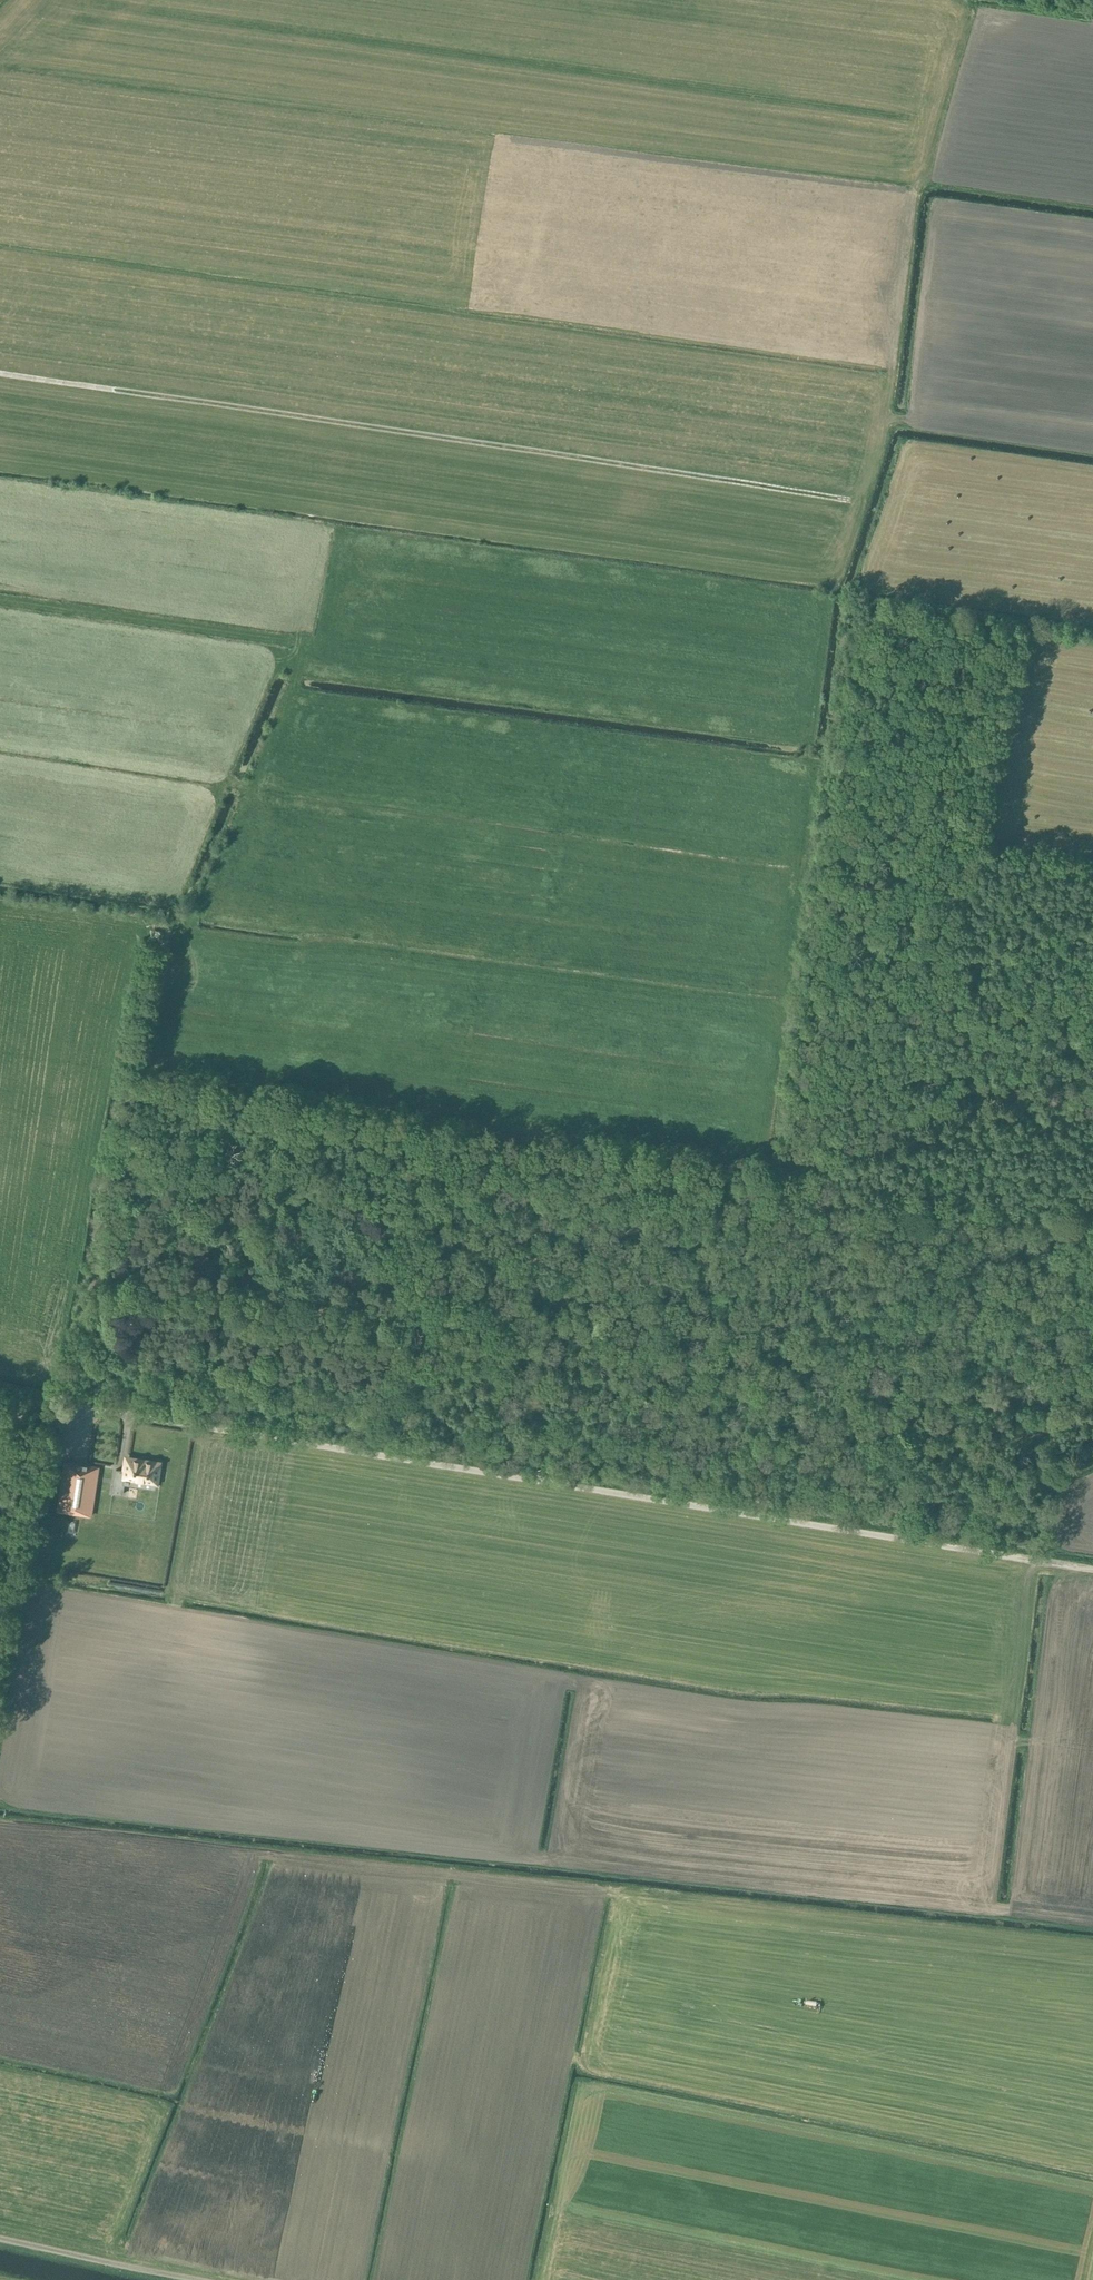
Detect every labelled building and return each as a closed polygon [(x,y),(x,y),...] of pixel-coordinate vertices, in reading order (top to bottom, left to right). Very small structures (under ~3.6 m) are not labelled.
[(158,1463),(127,1458),(125,1471),(116,1469),(112,1492),(122,1494),(124,1484),(134,1485),(135,1478),(156,1481),(158,1463)] [(98,1466),(65,1461),(57,1511),(91,1516),(98,1466)]
